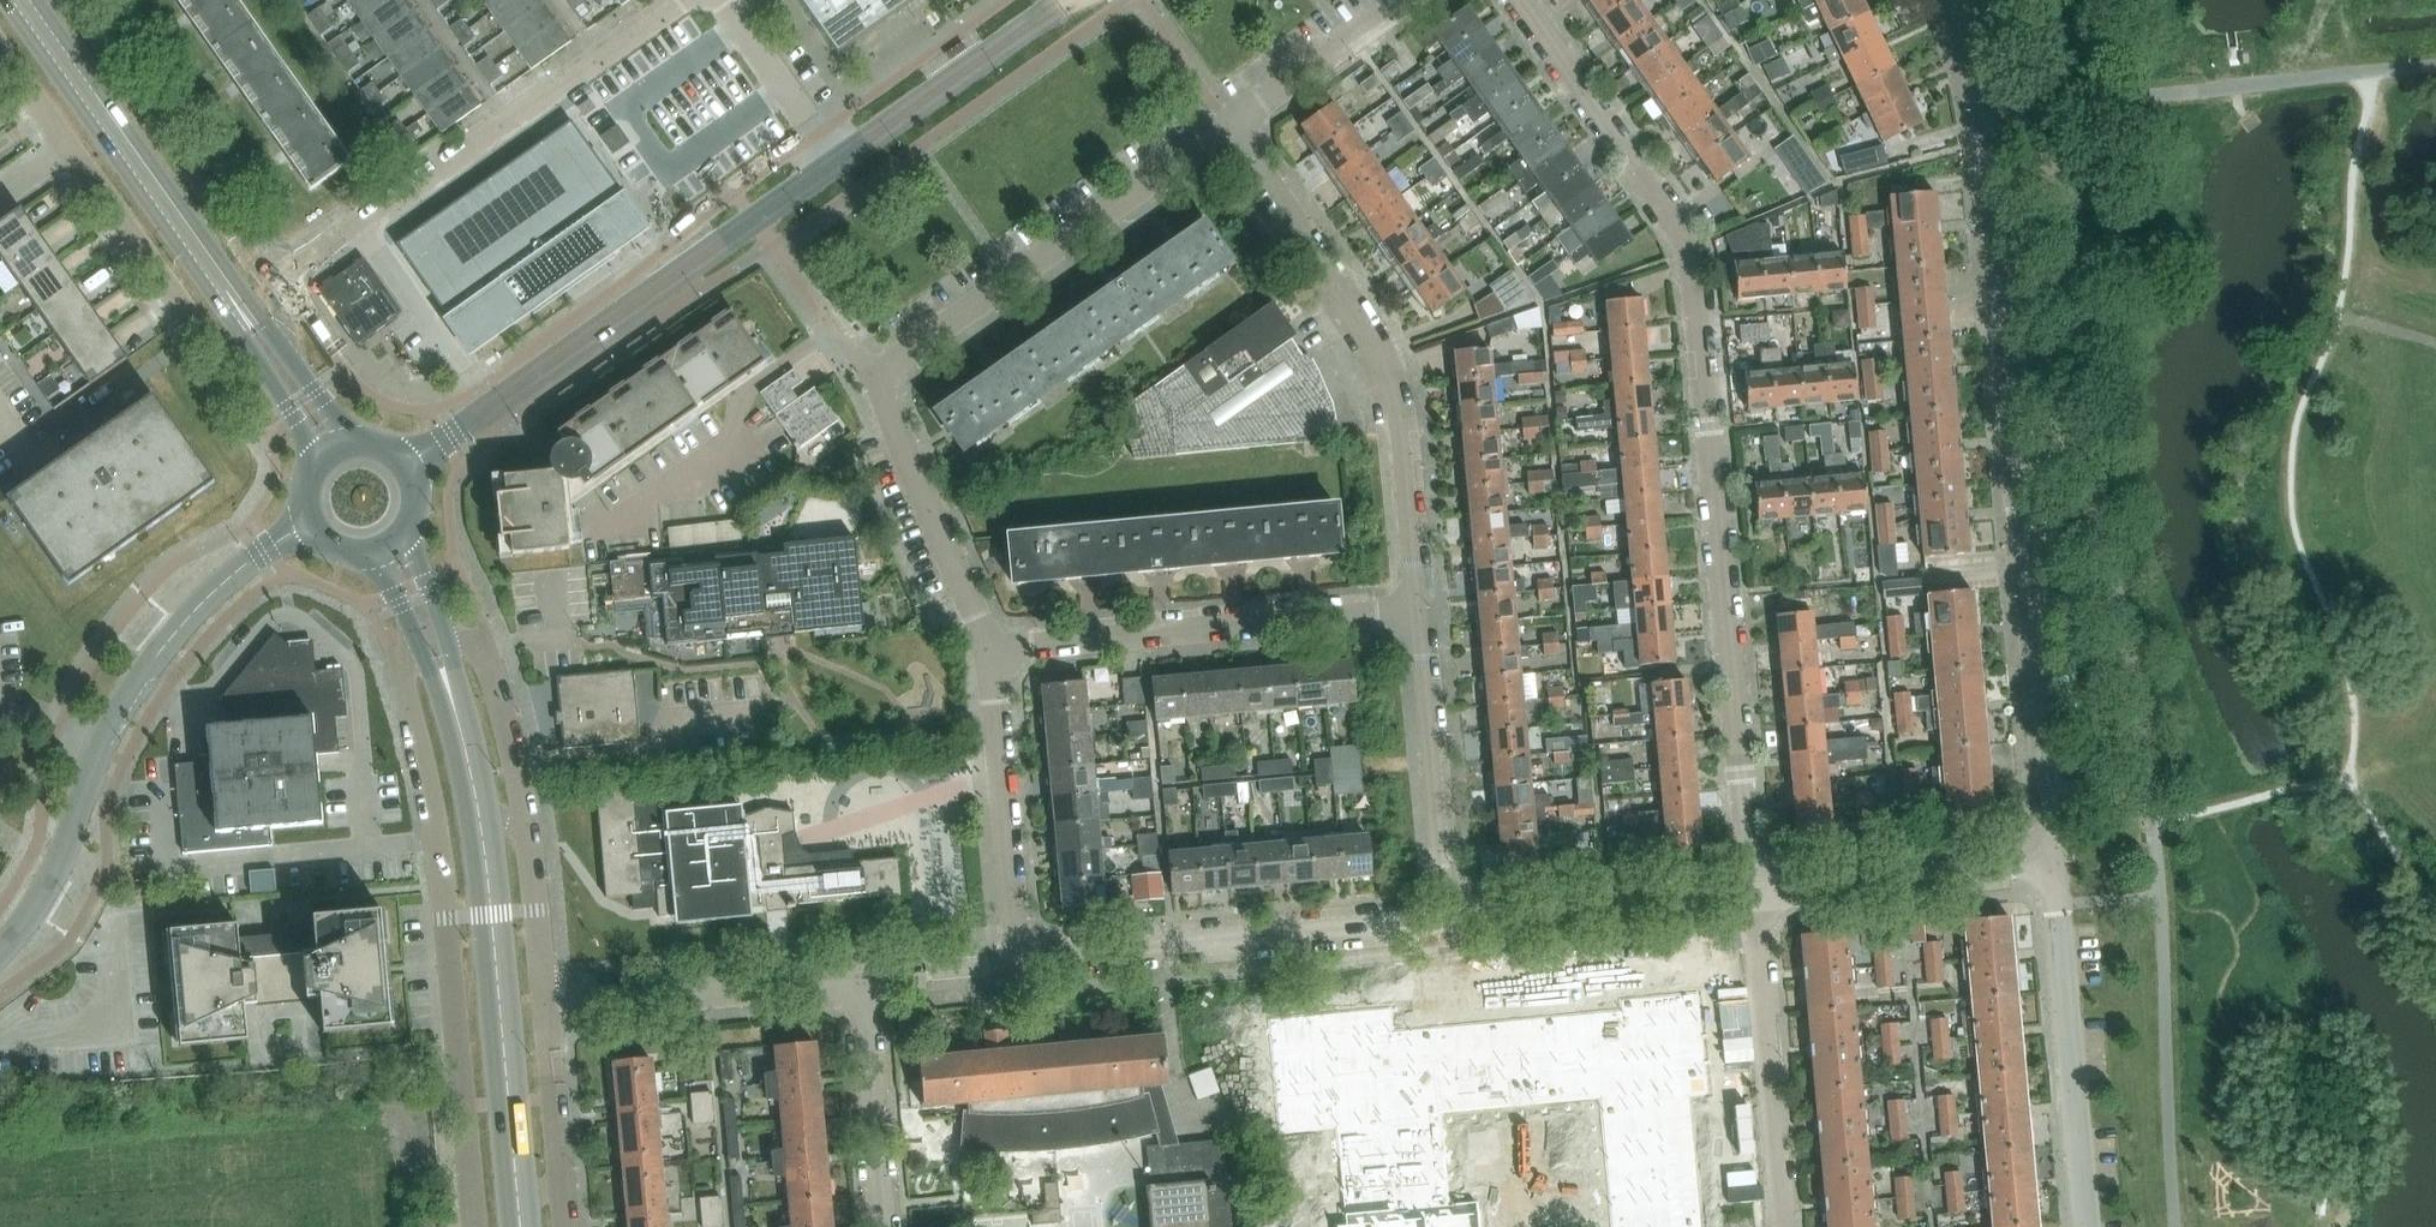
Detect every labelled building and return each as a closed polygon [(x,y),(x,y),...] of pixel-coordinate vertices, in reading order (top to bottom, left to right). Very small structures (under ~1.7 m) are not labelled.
[(212,52),(253,23),(236,0),(176,0),(212,52)] [(390,0),(350,0),(348,2),(361,20),(390,0)] [(414,11),(406,0),(390,0),(361,20),(374,39),(414,11)] [(438,10),(450,1),(449,0),(431,0),(438,10)] [(491,13),(509,0),(482,0),(491,13)] [(504,31),(543,4),(541,0),(509,0),(491,13),(504,31)] [(585,2),(584,0),(568,0),(566,1),(573,11),(585,2)] [(835,56),(914,0),(796,0),(835,56)] [(1596,22),(1627,0),(1588,0),(1589,2),(1584,5),(1596,22)] [(1617,43),(1650,19),(1637,0),(1627,0),(1596,22),(1607,36),(1611,33),(1617,43)] [(1675,1),(1681,11),(1697,0),(1677,0),(1675,1)] [(1718,17),(1739,6),(1736,0),(1709,0),(1718,17)] [(1800,9),(1819,0),(1796,0),(1800,9)] [(1829,29),(1867,11),(1861,0),(1819,0),(1800,9),(1807,25),(1823,17),(1829,29)] [(573,11),(580,21),(592,12),(585,2),(573,11)] [(504,31),(517,50),(556,22),(543,4),(504,31)] [(314,24),(326,16),(320,7),(308,15),(314,24)] [(1701,7),(1688,17),(1694,25),(1707,16),(1701,7)] [(1726,33),(1728,32),(1747,22),(1740,7),(1718,18),(1716,19),(1726,33)] [(1441,41),(1448,50),(1469,35),(1468,32),(1473,28),(1476,33),(1482,30),(1467,9),(1435,32),(1433,29),(1416,41),(1424,52),(1441,41)] [(388,58),(427,30),(414,11),(374,39),(388,58)] [(1842,57),(1880,39),(1867,11),(1829,29),(1836,44),(1823,51),(1829,63),(1842,57)] [(314,24),(321,34),(333,26),(326,16),(314,24)] [(1708,16),(1692,27),(1706,48),(1723,36),(1708,16)] [(458,38),(470,29),(463,19),(451,28),(458,38)] [(1618,51),(1630,68),(1667,42),(1650,19),(1617,43),(1622,49),(1618,51)] [(517,50),(531,69),(570,42),(556,22),(517,50)] [(253,23),(212,52),(261,121),(301,92),(253,23)] [(1469,35),(1448,50),(1453,58),(1437,70),(1443,79),(1493,45),(1482,30),(1476,33),(1473,28),(1468,32),(1469,35)] [(470,29),(458,38),(465,48),(477,39),(470,29)] [(401,76),(440,48),(427,30),(388,58),(401,76)] [(339,36),(328,44),(334,53),(346,45),(339,36)] [(1730,46),(1723,36),(1706,48),(1714,58),(1730,46)] [(1746,50),(1753,67),(1777,56),(1769,39),(1746,50)] [(1880,39),(1842,57),(1856,84),(1893,66),(1880,39)] [(1644,80),(1650,88),(1683,65),(1667,42),(1630,68),(1640,82),(1644,80)] [(341,62),(353,54),(346,44),(346,45),(334,53),(341,62)] [(1501,68),(1507,65),(1493,45),(1443,79),(1449,87),(1466,76),(1472,85),(1494,70),(1492,67),(1497,63),(1501,68)] [(414,95),(453,67),(440,48),(401,76),(414,95)] [(341,62),(348,72),(360,63),(353,54),(341,62)] [(496,66),(489,56),(477,65),(484,75),(496,66)] [(1783,57),(1762,67),(1770,83),(1790,74),(1783,57)] [(1381,69),(1387,78),(1400,69),(1394,60),(1381,69)] [(1468,114),(1517,79),(1507,65),(1501,68),(1497,63),(1492,67),(1494,70),(1472,85),(1479,95),(1463,107),(1468,114)] [(1650,97),(1663,114),(1700,88),(1683,65),(1650,88),(1654,94),(1650,97)] [(484,75),(491,84),(503,76),(496,66),(484,75)] [(1893,66),(1856,84),(1869,112),(1907,94),(1893,66)] [(427,114),(467,86),(453,67),(414,95),(427,114)] [(1734,84),(1740,93),(1755,82),(1749,73),(1734,84)] [(1382,83),(1375,74),(1360,85),(1367,94),(1382,83)] [(1443,79),(1432,87),(1438,96),(1449,87),(1443,79)] [(1526,103),(1531,99),(1517,79),(1468,114),(1473,121),(1489,109),(1497,120),(1519,104),(1517,102),(1522,98),(1526,103)] [(368,100),(380,91),(373,81),(360,90),(368,100)] [(1755,82),(1740,93),(1748,103),(1763,92),(1755,82)] [(1415,92),(1421,101),(1434,93),(1427,83),(1415,92)] [(1814,104),(1832,95),(1827,85),(1809,93),(1814,104)] [(441,133),(480,105),(467,86),(427,114),(441,133)] [(1677,127),(1683,134),(1716,111),(1700,88),(1663,114),(1673,129),(1677,127)] [(368,100),(374,110),(387,101),(380,91),(368,100)] [(301,92),(261,121),(310,190),(350,161),(301,92)] [(1403,100),(1406,105),(1409,109),(1421,101),(1415,92),(1403,100)] [(1683,134),(1687,141),(1684,144),(1695,160),(1732,134),(1723,121),(1748,103),(1740,93),(1716,111),(1683,134)] [(1869,112),(1861,116),(1867,129),(1876,125),(1883,140),(1920,122),(1907,94),(1869,112)] [(1832,95),(1814,104),(1820,116),(1838,108),(1832,95)] [(1486,154),(1509,138),(1542,115),(1531,99),(1526,103),(1522,98),(1517,102),(1519,104),(1497,120),(1504,130),(1480,146),(1486,154)] [(1301,136),(1312,152),(1350,126),(1334,103),(1301,126),(1306,133),(1301,136)] [(1462,106),(1449,115),(1452,119),(1455,123),(1468,114),(1463,107),(1462,106)] [(1387,122),(1393,131),(1408,120),(1402,111),(1387,122)] [(1542,115),(1509,138),(1522,155),(1544,140),(1542,137),(1547,133),(1551,138),(1556,135),(1542,115)] [(568,116),(393,240),(467,344),(621,234),(624,238),(642,226),(620,195),(623,193),(568,116)] [(394,137),(406,129),(400,119),(387,128),(394,137)] [(1452,119),(1440,127),(1446,136),(1458,127),(1455,123),(1452,119)] [(1408,120),(1393,131),(1400,141),(1415,130),(1408,120)] [(629,143),(618,127),(618,126),(602,137),(614,154),(629,143)] [(1328,165),(1333,172),(1366,149),(1350,126),(1312,152),(1323,168),(1328,165)] [(1440,127),(1428,136),(1434,144),(1446,136),(1440,127)] [(394,137),(401,147),(413,138),(406,129),(394,137)] [(1544,140),(1522,155),(1522,156),(1507,167),(1518,183),(1566,149),(1556,135),(1551,138),(1547,133),(1542,137),(1544,140)] [(1710,172),(1716,181),(1749,158),(1732,134),(1695,160),(1706,175),(1710,172)] [(1792,135),(1774,147),(1783,159),(1801,147),(1793,134),(1792,135)] [(1437,149),(1443,159),(1454,151),(1448,142),(1437,149)] [(1334,183),(1345,199),(1383,173),(1366,149),(1333,172),(1338,179),(1334,183)] [(1576,174),(1581,170),(1566,149),(1518,183),(1524,192),(1540,181),(1547,190),(1569,175),(1567,173),(1573,169),(1576,174)] [(1454,151),(1443,159),(1450,168),(1450,167),(1460,160),(1454,151)] [(1860,151),(1839,156),(1843,174),(1864,168),(1860,151)] [(1477,154),(1465,162),(1471,171),(1483,163),(1477,154)] [(1419,169),(1425,177),(1441,166),(1435,158),(1419,169)] [(1465,162),(1453,171),(1459,179),(1471,171),(1465,162)] [(1812,162),(1793,174),(1802,187),(1820,174),(1812,162)] [(1441,166),(1425,177),(1432,187),(1448,176),(1441,166)] [(1573,169),(1567,173),(1569,175),(1547,190),(1531,201),(1543,219),(1592,185),(1581,170),(1576,174),(1573,169)] [(1361,212),(1366,218),(1399,195),(1383,173),(1345,199),(1356,215),(1361,212)] [(1600,209),(1606,205),(1592,185),(1543,219),(1549,228),(1565,217),(1572,226),(1594,210),(1592,208),(1597,204),(1600,209)] [(1502,189),(1490,198),(1496,206),(1508,198),(1502,189)] [(1838,204),(1837,190),(1819,197),(1820,207),(1838,204)] [(1896,268),(1941,264),(1934,192),(1889,196),(1896,268)] [(1366,229),(1377,245),(1415,219),(1399,195),(1366,218),(1371,225),(1366,229)] [(1490,198),(1478,206),(1484,215),(1496,206),(1490,198)] [(1452,215),(1458,223),(1473,212),(1467,204),(1452,215)] [(1594,210),(1572,226),(1557,237),(1568,254),(1617,220),(1606,205),(1600,209),(1597,204),(1592,208),(1594,210)] [(39,234),(21,209),(0,223),(0,258),(2,261),(39,234)] [(1473,212),(1458,223),(1465,233),(1480,223),(1473,212)] [(1848,216),(1849,226),(1865,224),(1864,214),(1848,216)] [(1774,227),(1783,226),(1782,217),(1773,217),(1774,227)] [(1393,257),(1398,265),(1431,242),(1432,243),(1443,236),(1435,224),(1424,231),(1415,219),(1377,245),(1389,260),(1393,257)] [(1575,264),(1591,253),(1596,261),(1619,245),(1620,247),(1630,240),(1617,220),(1568,254),(1575,264)] [(1157,254),(1144,264),(1172,304),(1197,287),(1200,291),(1206,286),(1203,282),(1231,262),(1203,222),(1190,232),(1191,236),(1181,243),(1180,242),(1179,243),(1169,250),(1170,251),(1162,256),(1157,254)] [(1764,296),(1757,224),(1757,223),(1725,237),(1731,254),(1748,252),(1749,263),(1734,265),(1738,299),(1764,296)] [(1764,296),(1791,294),(1788,259),(1772,261),(1768,223),(1757,224),(1764,296)] [(1527,224),(1515,233),(1521,242),(1533,233),(1527,224)] [(1865,224),(1849,226),(1850,236),(1866,235),(1865,224)] [(1515,233),(1503,242),(1509,250),(1521,242),(1515,233)] [(19,285),(56,259),(39,234),(2,261),(19,285)] [(1850,236),(1851,246),(1867,245),(1866,235),(1850,236)] [(1399,275),(1411,291),(1448,265),(1432,243),(1431,242),(1398,265),(1403,272),(1399,275)] [(1867,245),(1851,246),(1852,256),(1868,255),(1867,245)] [(1524,260),(1514,246),(1509,250),(1507,251),(1517,265),(1519,264),(1524,260)] [(1845,289),(1842,256),(1842,254),(1814,257),(1818,291),(1845,289)] [(1791,294),(1818,291),(1814,257),(1788,259),(1791,294)] [(37,310),(74,284),(56,259),(19,285),(37,310)] [(1552,259),(1539,268),(1546,277),(1558,268),(1552,259)] [(327,297),(328,299),(339,314),(379,286),(363,262),(330,284),(329,286),(328,287),(327,289),(326,291),(326,293),(326,295),(327,297)] [(1083,305),(1112,346),(1139,328),(1142,332),(1147,328),(1145,324),(1172,304),(1144,264),(1130,273),(1131,278),(1121,285),(1120,284),(1119,284),(1111,291),(1102,298),(1098,295),(1083,305)] [(1903,340),(1947,336),(1941,264),(1896,268),(1903,340)] [(1464,288),(1448,265),(1411,291),(1421,306),(1425,303),(1431,311),(1464,288)] [(1539,268),(1528,276),(1534,286),(1546,277),(1539,268)] [(1489,286),(1505,309),(1506,311),(1533,302),(1534,299),(1513,269),(1489,286)] [(54,335),(91,308),(74,284),(37,310),(54,335)] [(358,341),(390,318),(391,317),(393,316),(393,314),(394,312),(394,310),(394,308),(394,306),(393,305),(393,304),(392,304),(379,286),(339,314),(351,331),(353,334),(358,341)] [(1855,288),(1855,298),(1871,297),(1870,286),(1855,288)] [(1871,297),(1855,298),(1856,308),(1872,307),(1871,297)] [(1605,302),(1608,330),(1642,327),(1640,299),(1605,302)] [(1308,357),(1306,357),(1305,358),(1293,341),(1297,338),(1274,304),(1120,410),(1136,458),(1339,439),(1338,429),(1338,427),(1337,421),(1331,398),(1314,361),(1311,358),(1308,357)] [(1025,346),(1053,387),(1082,367),(1085,371),(1091,367),(1088,363),(1112,346),(1083,305),(1070,315),(1071,320),(1061,326),(1061,325),(1059,326),(1051,332),(1051,333),(1043,339),(1038,337),(1025,346)] [(1539,307),(1513,317),(1517,330),(1541,328),(1539,307)] [(1856,308),(1857,318),(1873,317),(1872,307),(1856,308)] [(72,359),(109,333),(91,308),(54,335),(72,359)] [(733,311),(732,309),(556,433),(564,444),(563,445),(560,446),(557,448),(555,451),(553,453),(553,455),(552,458),(551,461),(551,463),(551,465),(552,468),(554,472),(504,477),(504,474),(491,476),(493,497),(496,497),(500,537),(497,538),(499,559),(512,558),(512,555),(568,549),(568,545),(581,544),(578,511),(571,511),(571,506),(774,362),(768,354),(756,337),(750,340),(731,313),(733,311)] [(1847,311),(1832,313),(1833,324),(1837,327),(1848,326),(1847,311)] [(1512,315),(1485,325),(1491,339),(1500,336),(1517,330),(1513,317),(1512,315)] [(1873,317),(1857,318),(1858,328),(1874,327),(1873,317)] [(1580,319),(1565,321),(1552,322),(1554,334),(1581,331),(1580,319)] [(1764,322),(1739,325),(1741,344),(1758,342),(1766,341),(1764,322)] [(1608,330),(1610,358),(1645,355),(1642,327),(1608,330)] [(109,333),(72,359),(90,385),(127,359),(109,333)] [(1856,335),(1857,345),(1873,343),(1873,333),(1856,335)] [(1909,412),(1954,408),(1947,336),(1903,340),(1909,412)] [(1833,343),(1823,344),(1828,403),(1856,400),(1853,363),(1835,364),(1833,343)] [(1803,367),(1798,368),(1801,405),(1828,403),(1823,344),(1813,345),(1815,366),(1803,367)] [(1053,387),(1025,346),(1011,356),(1012,361),(1003,367),(1002,366),(991,374),(992,375),(984,381),(979,379),(965,388),(994,429),(1024,408),(1027,412),(1033,408),(1030,404),(1053,387)] [(1775,348),(1769,349),(1774,408),(1801,405),(1798,368),(1792,368),(1777,370),(1775,348)] [(1490,366),(1488,349),(1454,352),(1454,355),(1451,358),(1452,366),(1455,368),(1456,379),(1491,376),(1491,377),(1517,375),(1516,374),(1532,372),(1531,363),(1490,366)] [(1568,351),(1569,362),(1584,360),(1583,349),(1568,351)] [(1761,371),(1743,373),(1747,410),(1774,408),(1769,349),(1767,349),(1759,350),(1761,371)] [(1568,351),(1554,352),(1555,363),(1569,362),(1568,351)] [(1610,358),(1613,386),(1647,383),(1645,355),(1610,358)] [(1862,359),(1863,369),(1878,368),(1877,358),(1862,359)] [(1584,360),(1569,362),(1570,373),(1585,372),(1584,360)] [(1545,361),(1531,363),(1532,372),(1543,371),(1543,372),(1545,372),(1545,361)] [(1569,362),(1555,363),(1556,373),(1556,374),(1570,373),(1569,362)] [(1879,378),(1878,368),(1863,369),(1863,380),(1879,378)] [(787,374),(760,393),(795,443),(793,445),(796,450),(827,429),(832,437),(842,430),(837,422),(838,421),(814,388),(793,402),(787,392),(803,381),(794,369),(787,374)] [(1544,382),(1543,372),(1543,371),(1532,372),(1516,374),(1517,375),(1517,384),(1544,382)] [(50,375),(38,384),(47,397),(59,388),(50,375)] [(1454,392),(1455,407),(1494,403),(1491,377),(1491,376),(1456,379),(1457,389),(1454,392)] [(1880,388),(1879,378),(1863,380),(1864,390),(1880,388)] [(1603,415),(1616,414),(1650,410),(1647,383),(1613,386),(1614,400),(1602,402),(1603,415)] [(994,429),(965,388),(934,410),(963,451),(994,429)] [(1881,399),(1880,388),(1864,390),(1865,400),(1881,399)] [(1564,392),(1555,393),(1556,404),(1565,403),(1564,392)] [(152,395),(118,420),(91,438),(67,454),(68,455),(6,498),(68,586),(214,483),(152,395)] [(1460,423),(1461,434),(1496,430),(1494,403),(1455,407),(1456,420),(1460,423)] [(1567,420),(1566,408),(1556,409),(1557,421),(1567,420)] [(1916,484),(1961,479),(1954,408),(1909,412),(1916,484)] [(1650,410),(1616,414),(1603,415),(1589,417),(1589,416),(1574,418),(1575,427),(1576,427),(1576,432),(1617,428),(1618,441),(1653,438),(1650,410)] [(1521,418),(1521,428),(1537,427),(1537,429),(1548,428),(1547,415),(1521,418)] [(1860,439),(1858,422),(1849,423),(1850,440),(1860,439)] [(1803,425),(1783,427),(1785,442),(1804,440),(1803,425)] [(1537,427),(1521,428),(1522,438),(1538,437),(1537,429),(1537,427)] [(1459,448),(1460,461),(1499,457),(1496,430),(1461,434),(1462,445),(1459,448)] [(1868,431),(1869,441),(1884,440),(1884,430),(1868,431)] [(1778,434),(1763,436),(1765,459),(1768,459),(1780,458),(1778,434)] [(1618,441),(1621,469),(1655,466),(1653,438),(1618,441)] [(1832,439),(1820,440),(1821,456),(1823,456),(1833,455),(1832,439)] [(1861,453),(1860,439),(1850,440),(1852,454),(1861,453)] [(1884,440),(1869,441),(1870,452),(1885,450),(1884,440)] [(1870,452),(1871,462),(1886,460),(1885,450),(1870,452)] [(1838,513),(1866,511),(1863,474),(1845,475),(1843,454),(1833,455),(1838,513)] [(1823,456),(1825,477),(1808,478),(1811,515),(1838,513),(1833,455),(1823,456)] [(1465,476),(1466,488),(1501,484),(1499,457),(1460,461),(1461,473),(1465,476)] [(1757,520),(1785,518),(1780,464),(1780,458),(1768,459),(1770,481),(1754,483),(1757,520)] [(1561,474),(1595,471),(1594,459),(1578,460),(1578,464),(1560,465),(1561,474)] [(1886,460),(1871,462),(1872,472),(1887,471),(1886,460)] [(1811,515),(1808,478),(1793,480),(1791,463),(1780,464),(1785,518),(1811,515)] [(1561,474),(1562,490),(1622,484),(1624,497),(1658,494),(1655,466),(1621,469),(1595,472),(1595,471),(1561,474)] [(1526,482),(1542,481),(1552,480),(1551,469),(1525,472),(1526,482)] [(1961,479),(1916,484),(1923,556),(1967,552),(1961,479)] [(1543,490),(1542,481),(1526,482),(1527,492),(1543,490)] [(1464,502),(1465,515),(1504,512),(1501,484),(1466,488),(1467,499),(1464,502)] [(1624,497),(1626,525),(1661,522),(1658,494),(1624,497)] [(1262,511),(1266,559),(1282,558),(1285,553),(1296,552),(1296,553),(1308,552),(1308,550),(1320,549),(1323,554),(1339,552),(1334,505),(1304,508),(1303,502),(1295,503),(1296,508),(1262,511)] [(1874,503),(1875,514),(1891,512),(1890,502),(1874,503)] [(1266,559),(1262,511),(1230,514),(1229,509),(1223,510),(1224,515),(1190,518),(1194,566),(1210,565),(1213,559),(1223,558),(1223,560),(1235,559),(1235,557),(1247,556),(1250,561),(1266,559)] [(1470,531),(1471,542),(1506,538),(1506,540),(1526,538),(1525,524),(1505,526),(1504,512),(1465,515),(1466,528),(1470,531)] [(1891,512),(1875,514),(1876,524),(1892,522),(1891,512)] [(1583,516),(1584,528),(1600,527),(1599,514),(1583,516)] [(1194,566),(1190,518),(1156,521),(1156,516),(1149,517),(1149,522),(1117,525),(1121,573),(1137,572),(1139,566),(1150,566),(1150,567),(1163,566),(1163,564),(1174,563),(1178,568),(1194,566)] [(1629,553),(1663,549),(1661,522),(1626,525),(1629,553)] [(1876,524),(1877,534),(1893,532),(1892,522),(1876,524)] [(1121,573),(1117,525),(1084,528),(1084,523),(1076,524),(1076,529),(1044,532),(1049,580),(1065,578),(1067,573),(1077,572),(1078,574),(1091,572),(1090,571),(1102,570),(1105,574),(1121,573)] [(1530,525),(1531,536),(1547,534),(1546,524),(1530,525)] [(733,527),(708,529),(660,534),(662,555),(735,547),(733,527)] [(1600,527),(1584,528),(1585,537),(1601,536),(1600,527)] [(1049,580),(1044,532),(1008,535),(1012,583),(1049,580)] [(1894,542),(1893,532),(1877,534),(1878,544),(1894,542)] [(1547,534),(1531,536),(1532,546),(1548,545),(1547,534)] [(773,634),(862,625),(853,537),(782,544),(783,547),(765,549),(755,550),(755,547),(609,562),(615,613),(643,610),(646,629),(647,638),(661,637),(666,636),(667,646),(690,643),(764,635),(773,634)] [(1469,556),(1470,569),(1509,565),(1506,540),(1506,538),(1471,542),(1472,553),(1469,556)] [(1878,544),(1876,544),(1879,572),(1885,577),(1897,576),(1894,542),(1878,544)] [(1629,553),(1632,580),(1666,577),(1663,549),(1629,553)] [(1475,584),(1476,596),(1511,592),(1511,594),(1524,593),(1523,580),(1510,581),(1509,565),(1470,569),(1471,582),(1475,584)] [(1589,572),(1590,584),(1606,583),(1604,570),(1589,572)] [(1632,580),(1634,608),(1669,605),(1666,577),(1632,580)] [(1536,579),(1537,590),(1552,588),(1551,578),(1536,579)] [(1920,578),(1881,582),(1883,599),(1922,596),(1920,578)] [(1583,585),(1572,586),(1573,604),(1585,602),(1583,585)] [(1552,588),(1537,590),(1537,600),(1553,599),(1552,588)] [(1930,634),(1933,671),(1979,667),(1971,590),(1926,594),(1928,613),(1912,614),(1914,635),(1930,634)] [(1808,591),(1780,593),(1781,608),(1810,605),(1808,591)] [(1474,610),(1475,623),(1514,620),(1511,594),(1511,592),(1476,596),(1477,608),(1474,610)] [(1634,608),(1636,624),(1587,629),(1588,641),(1595,640),(1611,638),(1671,632),(1669,605),(1634,608)] [(1813,641),(1838,638),(1855,636),(1853,622),(1812,627),(1810,612),(1775,615),(1778,644),(1813,640),(1813,641)] [(1886,615),(1887,625),(1902,624),(1901,613),(1886,615)] [(1480,638),(1481,650),(1516,647),(1514,620),(1475,623),(1476,636),(1480,638)] [(1902,624),(1887,625),(1888,635),(1903,634),(1902,624)] [(1870,625),(1855,626),(1856,636),(1871,635),(1870,625)] [(1576,630),(1575,630),(1576,643),(1589,642),(1588,641),(1587,629),(1576,630)] [(1540,633),(1541,644),(1557,642),(1556,632),(1540,633)] [(1597,654),(1638,650),(1640,664),(1674,661),(1671,632),(1611,638),(1595,640),(1596,650),(1597,654)] [(308,672),(305,646),(305,644),(288,645),(274,634),(273,635),(221,698),(227,760),(175,765),(183,854),(272,845),(271,828),(322,824),(316,755),(339,753),(338,740),(337,740),(335,718),(347,717),(342,669),(343,669),(342,668),(308,672)] [(1888,635),(1889,646),(1904,644),(1903,634),(1888,635)] [(1840,651),(1856,649),(1855,636),(1838,638),(1840,651)] [(1778,644),(1781,672),(1815,668),(1813,641),(1813,640),(1778,644)] [(1557,642),(1541,644),(1542,654),(1558,653),(1557,642)] [(1904,644),(1889,646),(1890,656),(1905,655),(1904,644)] [(1479,664),(1480,677),(1519,673),(1517,659),(1528,658),(1527,646),(1516,647),(1481,650),(1482,661),(1479,664)] [(557,677),(561,724),(564,749),(566,749),(565,747),(638,740),(638,742),(640,742),(633,670),(607,672),(607,666),(601,661),(590,662),(585,668),(586,674),(557,677)] [(1350,661),(1321,664),(1324,702),(1353,699),(1350,661)] [(1900,675),(1899,661),(1886,663),(1887,676),(1900,675)] [(1321,664),(1293,666),(1296,705),(1324,702),(1321,664)] [(1293,666),(1264,669),(1268,707),(1296,705),(1293,666)] [(1979,667),(1933,671),(1936,695),(1937,711),(1939,730),(1941,748),(1986,744),(1979,667)] [(1781,672),(1783,699),(1818,696),(1815,668),(1781,672)] [(1264,669),(1236,672),(1240,710),(1268,707),(1264,669)] [(1236,672),(1208,674),(1212,713),(1240,710),(1236,672)] [(1485,693),(1486,704),(1521,700),(1519,673),(1480,677),(1481,690),(1485,693)] [(1208,674),(1180,677),(1184,715),(1212,713),(1208,674)] [(1180,677),(1151,680),(1155,718),(1184,715),(1180,677)] [(1142,678),(1122,679),(1124,704),(1144,703),(1142,678)] [(1874,678),(1859,680),(1860,692),(1876,691),(1874,678)] [(1654,711),(1688,708),(1685,679),(1651,682),(1654,711)] [(1858,681),(1843,682),(1844,694),(1859,692),(1858,681)] [(1039,698),(1040,713),(1087,708),(1085,682),(1042,686),(1043,696),(1039,698)] [(1545,688),(1546,698),(1562,696),(1561,686),(1545,688)] [(1909,691),(1894,692),(1895,702),(1909,701),(1909,697),(1909,691)] [(1859,692),(1844,694),(1845,706),(1861,704),(1859,692)] [(1839,708),(1839,706),(1838,694),(1818,696),(1783,699),(1786,727),(1821,724),(1819,710),(1839,708)] [(1936,695),(1915,697),(1917,713),(1937,711),(1936,695)] [(1562,696),(1546,698),(1547,708),(1563,707),(1562,696)] [(1484,718),(1485,731),(1524,727),(1522,712),(1533,711),(1532,700),(1521,701),(1521,700),(1486,704),(1487,716),(1484,718)] [(1909,701),(1895,702),(1895,713),(1910,711),(1909,701)] [(1046,729),(1047,741),(1090,737),(1087,708),(1040,713),(1042,728),(1046,729)] [(1688,708),(1654,711),(1629,714),(1629,718),(1613,719),(1613,726),(1655,722),(1656,739),(1691,736),(1688,708)] [(1629,710),(1612,711),(1613,719),(1629,718),(1629,714),(1629,710)] [(1911,722),(1911,713),(1910,711),(1895,713),(1896,723),(1911,722)] [(1126,723),(1127,733),(1147,731),(1146,721),(1126,723)] [(1911,722),(1896,723),(1897,733),(1912,732),(1911,722)] [(1821,724),(1786,727),(1788,755),(1865,748),(1864,737),(1822,740),(1821,724)] [(1489,747),(1491,758),(1526,754),(1524,727),(1485,731),(1486,745),(1489,747)] [(1147,731),(1127,733),(1128,743),(1148,742),(1147,731)] [(1121,736),(1110,737),(1111,745),(1122,743),(1121,736)] [(1586,736),(1567,737),(1568,750),(1587,748),(1586,736)] [(1656,739),(1659,767),(1693,764),(1691,736),(1656,739)] [(1044,754),(1046,769),(1092,765),(1090,737),(1047,741),(1048,752),(1044,754)] [(1551,742),(1552,752),(1567,750),(1566,741),(1551,742)] [(1986,744),(1941,748),(1942,767),(1932,768),(1934,789),(1944,788),(1948,825),(1993,821),(1986,744)] [(1360,767),(1358,745),(1329,747),(1330,757),(1331,770),(1360,767)] [(1865,748),(1788,755),(1791,783),(1826,780),(1824,762),(1866,759),(1865,748)] [(1567,750),(1552,752),(1553,763),(1568,761),(1567,750)] [(1489,772),(1490,786),(1529,781),(1526,754),(1491,758),(1492,770),(1489,772)] [(1330,757),(1312,759),(1313,771),(1331,770),(1330,757)] [(1288,759),(1273,761),(1274,773),(1289,771),(1288,759)] [(1600,762),(1601,773),(1634,770),(1633,759),(1600,762)] [(1274,773),(1273,761),(1256,763),(1257,775),(1274,773)] [(1659,767),(1662,795),(1696,791),(1693,764),(1659,767)] [(1051,785),(1052,797),(1095,793),(1092,765),(1046,769),(1047,783),(1051,785)] [(1233,765),(1217,767),(1218,779),(1235,777),(1233,765)] [(1172,766),(1160,767),(1162,784),(1174,783),(1172,766)] [(1218,779),(1217,767),(1200,768),(1201,780),(1218,779)] [(1331,770),(1332,784),(1333,795),(1363,792),(1360,767),(1331,770)] [(1901,769),(1901,779),(1916,777),(1915,767),(1901,769)] [(1313,771),(1315,785),(1332,784),(1331,770),(1313,771)] [(1601,773),(1602,784),(1635,780),(1634,770),(1601,773)] [(1131,779),(1115,781),(1116,792),(1132,790),(1132,789),(1152,787),(1151,777),(1131,779)] [(1290,777),(1275,778),(1276,790),(1291,788),(1290,777)] [(1916,777),(1901,779),(1902,789),(1917,788),(1916,777)] [(1276,790),(1275,778),(1258,780),(1259,791),(1276,790)] [(1791,783),(1794,811),(1829,808),(1826,780),(1791,783)] [(1254,781),(1247,782),(1249,802),(1256,801),(1254,781)] [(1495,801),(1496,812),(1531,808),(1529,781),(1490,786),(1491,799),(1495,801)] [(1235,782),(1219,784),(1220,795),(1236,794),(1235,782)] [(1249,802),(1247,782),(1236,783),(1237,796),(1238,803),(1249,802)] [(1220,795),(1219,784),(1202,786),(1203,797),(1220,795)] [(774,810),(762,810),(745,818),(742,812),(741,808),(646,814),(644,790),(632,791),(632,787),(596,790),(606,897),(632,895),(633,909),(657,907),(658,916),(674,915),(675,925),(752,918),(751,908),(765,907),(765,903),(785,901),(785,909),(794,908),(794,904),(900,894),(897,859),(852,863),(851,851),(809,855),(799,853),(795,835),(793,815),(774,810)] [(1153,797),(1152,787),(1132,789),(1132,790),(1133,799),(1153,797)] [(1918,798),(1917,788),(1902,789),(1903,799),(1918,798)] [(1162,790),(1163,806),(1175,805),(1174,789),(1162,790)] [(1853,792),(1855,805),(1872,803),(1888,802),(1887,790),(1871,792),(1870,790),(1853,792)] [(1578,803),(1591,802),(1590,791),(1577,792),(1578,803)] [(1662,795),(1663,810),(1636,813),(1637,815),(1638,826),(1639,825),(1639,826),(1664,824),(1664,823),(1699,819),(1696,791),(1662,795)] [(1107,792),(1095,793),(1096,804),(1108,803),(1107,792)] [(1050,810),(1051,826),(1098,821),(1096,804),(1095,793),(1052,797),(1053,808),(1050,810)] [(1556,795),(1557,806),(1572,804),(1571,794),(1556,795)] [(1918,798),(1903,799),(1904,810),(1905,810),(1919,808),(1918,798)] [(1623,800),(1608,801),(1609,812),(1624,811),(1623,800)] [(1873,816),(1867,816),(1869,841),(1876,840),(1892,838),(1888,802),(1872,803),(1873,816)] [(1872,803),(1855,805),(1856,817),(1867,816),(1873,816),(1872,803)] [(1572,804),(1557,806),(1558,816),(1573,815),(1572,804)] [(1534,835),(1532,821),(1545,820),(1544,809),(1531,810),(1531,808),(1496,812),(1497,824),(1494,826),(1494,835),(1498,837),(1498,839),(1534,835)] [(1829,808),(1794,811),(1796,840),(1831,836),(1829,808)] [(1905,811),(1897,812),(1899,825),(1901,825),(1921,823),(1920,809),(1919,808),(1905,810),(1905,811)] [(1637,815),(1623,816),(1624,826),(1624,827),(1638,826),(1637,815)] [(1667,851),(1701,848),(1699,819),(1664,823),(1664,824),(1639,826),(1639,825),(1638,826),(1624,827),(1625,838),(1665,834),(1667,851)] [(1056,842),(1058,853),(1100,849),(1101,850),(1111,849),(1110,838),(1099,839),(1098,821),(1051,826),(1053,841),(1056,842)] [(1624,826),(1605,828),(1607,853),(1626,851),(1625,838),(1624,827),(1624,826)] [(1534,835),(1498,839),(1499,851),(1496,853),(1497,862),(1500,864),(1501,867),(1536,864),(1535,849),(1562,847),(1562,844),(1576,843),(1575,831),(1534,835)] [(1586,831),(1576,832),(1577,842),(1587,841),(1586,831)] [(1136,835),(1137,845),(1157,843),(1156,833),(1136,835)] [(1366,835),(1337,837),(1341,877),(1370,874),(1366,835)] [(1337,837),(1309,840),(1313,879),(1341,877),(1337,837)] [(1309,840),(1281,843),(1285,882),(1313,879),(1309,840)] [(1157,843),(1137,845),(1138,856),(1158,854),(1157,843)] [(1281,843),(1253,845),(1257,884),(1285,882),(1281,843)] [(1253,845),(1225,848),(1229,887),(1257,884),(1253,845)] [(1225,848),(1197,850),(1201,889),(1229,887),(1225,848)] [(1055,866),(1057,882),(1103,877),(1101,850),(1100,849),(1058,853),(1058,864),(1055,866)] [(1197,850),(1168,853),(1172,892),(1201,889),(1197,850)] [(276,891),(274,870),(249,872),(251,893),(276,891)] [(1160,872),(1133,875),(1136,901),(1163,898),(1160,872)] [(1106,904),(1103,877),(1057,882),(1058,896),(1061,897),(1062,908),(1106,904)] [(169,931),(174,984),(180,1046),(248,1040),(244,1005),(257,1004),(257,1006),(307,1002),(307,999),(319,998),(323,1033),(390,1027),(380,911),(312,918),(314,936),(239,942),(237,924),(169,931)] [(1970,998),(2015,993),(2008,916),(1962,920),(1970,998)] [(1909,919),(1911,943),(1926,942),(1924,918),(1909,919)] [(1899,919),(1884,920),(1886,945),(1901,943),(1899,919)] [(1807,1013),(1853,1008),(1846,931),(1800,935),(1807,1013)] [(1938,942),(1923,944),(1924,954),(1939,952),(1938,942)] [(1874,948),(1875,958),(1890,956),(1889,946),(1874,948)] [(1939,952),(1924,954),(1925,964),(1940,963),(1939,952)] [(1890,956),(1875,958),(1876,968),(1891,967),(1890,956)] [(1940,963),(1925,964),(1926,974),(1941,973),(1940,963)] [(1891,967),(1876,968),(1876,978),(1892,977),(1891,967)] [(1941,973),(1926,974),(1927,984),(1942,983),(1941,973)] [(1892,977),(1876,978),(1877,988),(1893,987),(1892,977)] [(1269,1019),(1279,1133),(1336,1127),(1345,1225),(1335,1226),(1480,1226),(1478,1201),(1449,1204),(1441,1112),(1600,1097),(1612,1226),(1700,1226),(1688,1095),(1707,1093),(1698,992),(1620,1000),(1621,1010),(1393,1031),(1390,1008),(1269,1019)] [(2015,993),(1970,998),(1971,1009),(1962,1010),(1964,1037),(1973,1036),(1977,1074),(2022,1070),(2015,993)] [(1814,1089),(1859,1085),(1853,1008),(1807,1013),(1814,1089)] [(1930,1020),(1931,1031),(1947,1030),(1946,1019),(1930,1020)] [(1881,1025),(1882,1035),(1897,1034),(1896,1024),(1881,1025)] [(1006,1029),(995,1030),(985,1031),(987,1051),(973,1053),(918,1058),(923,1107),(968,1102),(969,1111),(962,1111),(960,1152),(979,1153),(998,1153),(1017,1153),(1036,1152),(1055,1151),(1075,1149),(1096,1146),(1116,1143),(1136,1138),(1156,1133),(1156,1134),(1157,1134),(1160,1145),(1176,1144),(1159,1085),(1167,1085),(1163,1035),(1008,1050),(1006,1029)] [(1947,1030),(1931,1031),(1932,1041),(1948,1040),(1947,1030)] [(1897,1034),(1882,1035),(1883,1046),(1898,1045),(1897,1034)] [(1948,1040),(1932,1041),(1933,1052),(1949,1051),(1948,1040)] [(767,1097),(779,1100),(782,1125),(821,1121),(818,1088),(814,1088),(813,1077),(817,1077),(814,1043),(775,1047),(777,1073),(765,1077),(767,1097)] [(1898,1045),(1883,1046),(1883,1056),(1899,1055),(1898,1045)] [(720,1067),(730,1066),(728,1051),(719,1052),(720,1067)] [(1949,1051),(1933,1052),(1934,1062),(1949,1061),(1949,1051)] [(1899,1055),(1883,1056),(1884,1067),(1900,1065),(1899,1055)] [(619,1114),(655,1111),(650,1058),(614,1062),(619,1114)] [(730,1066),(720,1067),(721,1082),(731,1081),(730,1066)] [(1210,1067),(1187,1076),(1197,1101),(1220,1093),(1210,1067)] [(2022,1070),(1977,1074),(1984,1150),(2029,1146),(2022,1070)] [(1821,1166),(1866,1162),(1859,1085),(1814,1089),(1821,1166)] [(701,1093),(703,1108),(713,1107),(711,1092),(701,1093)] [(703,1108),(701,1093),(691,1094),(693,1109),(703,1108)] [(1938,1097),(1939,1107),(1954,1106),(1953,1095),(1938,1097)] [(724,1115),(734,1114),(733,1099),(723,1100),(724,1115)] [(1888,1101),(1889,1111),(1904,1110),(1903,1100),(1888,1101)] [(1954,1106),(1939,1107),(1940,1117),(1955,1116),(1954,1106)] [(703,1108),(704,1123),(714,1122),(713,1107),(703,1108)] [(704,1123),(703,1108),(693,1109),(694,1124),(704,1123)] [(1904,1110),(1889,1111),(1890,1122),(1905,1120),(1904,1110)] [(660,1163),(655,1111),(619,1114),(623,1166),(660,1163)] [(726,1130),(736,1129),(734,1114),(724,1115),(726,1130)] [(1955,1116),(1940,1117),(1940,1128),(1955,1126),(1955,1116)] [(1905,1120),(1890,1122),(1890,1132),(1906,1130),(1905,1120)] [(821,1155),(824,1155),(821,1121),(782,1125),(784,1150),(773,1154),(774,1174),(787,1177),(789,1202),(829,1198),(826,1164),(821,1165),(821,1155)] [(1955,1126),(1940,1128),(1941,1138),(1956,1136),(1955,1126)] [(727,1145),(737,1144),(736,1129),(726,1130),(727,1145)] [(1906,1130),(1890,1132),(1891,1142),(1907,1141),(1906,1130)] [(1146,1185),(1150,1226),(1230,1226),(1223,1140),(1185,1143),(1176,1144),(1160,1145),(1146,1147),(1150,1185),(1146,1185)] [(737,1144),(727,1145),(729,1160),(738,1159),(737,1144)] [(1984,1150),(1991,1226),(1992,1226),(2037,1223),(2029,1146),(1984,1150)] [(1866,1162),(1821,1166),(1826,1226),(1872,1226),(1866,1162)] [(623,1166),(628,1219),(665,1216),(660,1163),(623,1166)] [(1945,1174),(1946,1184),(1961,1183),(1960,1172),(1945,1174)] [(731,1192),(741,1191),(740,1176),(730,1177),(731,1192)] [(1895,1178),(1896,1188),(1911,1187),(1910,1177),(1895,1178)] [(1031,1211),(1031,1212),(1032,1225),(1061,1223),(1057,1182),(1043,1184),(1045,1210),(1031,1211)] [(1961,1183),(1946,1184),(1947,1194),(1962,1193),(1961,1183)] [(1911,1187),(1896,1188),(1897,1199),(1912,1197),(1911,1187)] [(733,1207),(743,1206),(741,1191),(731,1192),(733,1207)] [(1962,1193),(1947,1194),(1948,1204),(1963,1203),(1962,1193)] [(711,1198),(713,1213),(722,1213),(721,1197),(711,1198)] [(1912,1197),(1897,1199),(1898,1209),(1913,1207),(1912,1197)] [(703,1214),(713,1213),(711,1198),(701,1199),(703,1214)] [(789,1202),(791,1226),(831,1226),(829,1198),(789,1202)] [(1963,1203),(1948,1204),(1948,1214),(1964,1213),(1963,1203)] [(734,1222),(744,1221),(743,1206),(733,1207),(734,1222)] [(1913,1207),(1898,1209),(1899,1219),(1914,1218),(1913,1207)] [(713,1213),(703,1214),(704,1226),(714,1226),(713,1213)] [(714,1226),(724,1226),(722,1213),(713,1213),(714,1226)] [(628,1219),(629,1226),(666,1226),(665,1216),(628,1219)]
